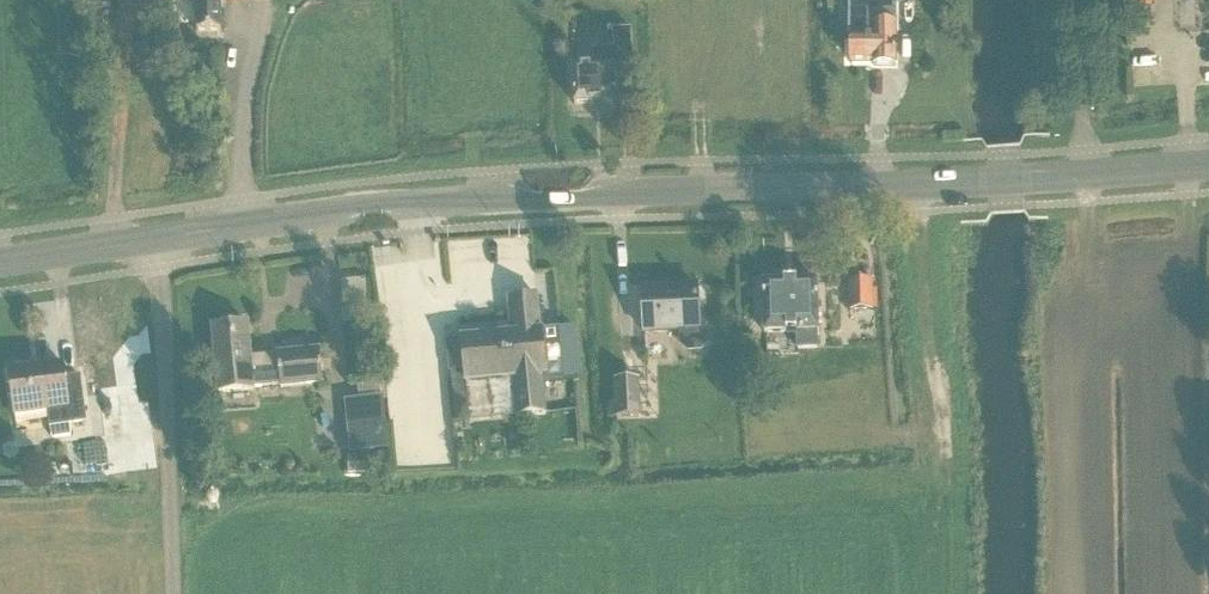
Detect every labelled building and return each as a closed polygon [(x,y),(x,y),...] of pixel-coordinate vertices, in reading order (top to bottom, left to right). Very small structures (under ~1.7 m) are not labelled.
[(221,32),(221,2),(248,2),(248,0),(168,0),(168,1),(197,1),(197,32),(221,32)] [(874,61),(874,66),(895,66),(896,43),(894,43),(894,24),(894,2),(848,2),(847,37),(847,61),(874,61)] [(574,105),(616,103),(615,68),(633,67),(631,30),(612,31),(613,48),(592,49),(593,69),(573,69),(574,105)] [(818,331),(817,282),(763,284),(764,334),(795,333),(795,350),(818,349),(818,333),(818,331)] [(851,307),(868,306),(867,282),(851,282),(851,307)] [(699,329),(697,287),(642,291),(645,333),(681,331),(682,345),(689,351),(701,350),(707,343),(706,328),(699,329)] [(507,299),(510,331),(511,334),(461,338),(461,340),(447,341),(450,373),(464,372),(465,384),(512,380),(515,419),(547,416),(544,377),(547,376),(542,330),(541,331),(538,297),(507,299)] [(255,390),(254,387),(251,359),(248,325),(212,328),(219,394),(255,390)] [(277,357),(251,359),(254,387),(280,385),(281,387),(323,383),(320,350),(277,354),(277,357)] [(65,379),(63,364),(29,368),(29,373),(9,376),(15,416),(48,412),(50,428),(86,423),(80,377),(65,379)] [(641,418),(640,381),(615,382),(616,419),(641,418)] [(384,397),(350,400),(355,451),(388,448),(384,397)]
